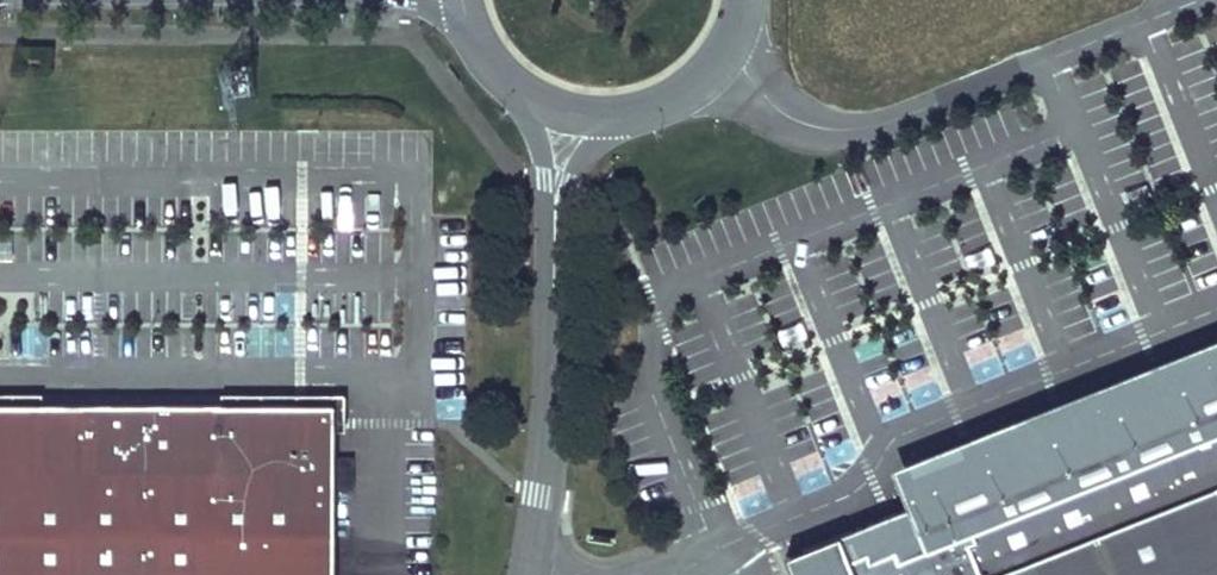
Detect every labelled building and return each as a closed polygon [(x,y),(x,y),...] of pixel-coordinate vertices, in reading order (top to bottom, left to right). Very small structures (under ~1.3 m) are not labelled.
[(893,469),(909,508),(782,559),(789,574),(1216,574),(1216,340),(893,469)] [(0,396),(0,574),(336,574),(336,432),(346,433),(346,394),(221,393),(221,405),(42,405),(42,396),(0,396)]
